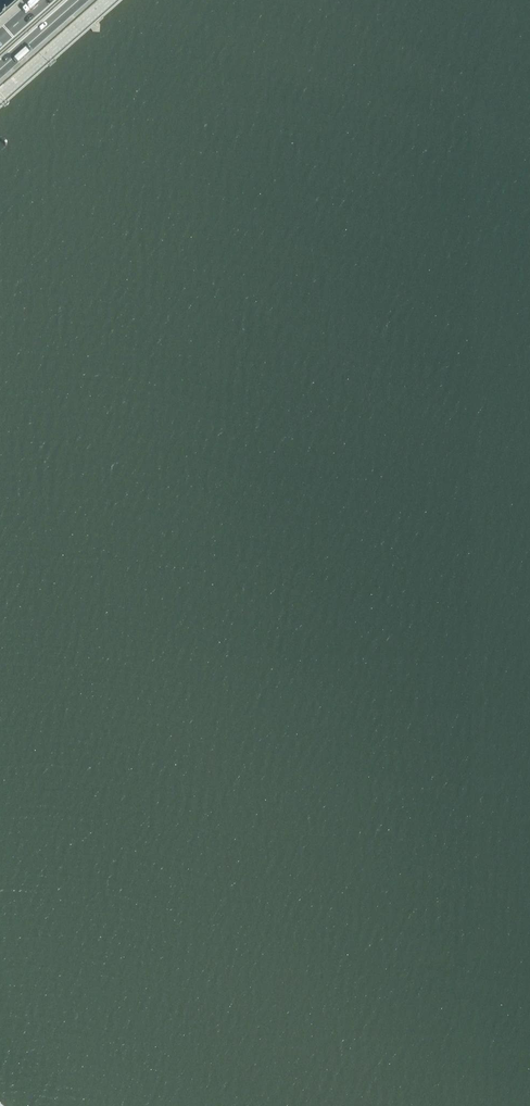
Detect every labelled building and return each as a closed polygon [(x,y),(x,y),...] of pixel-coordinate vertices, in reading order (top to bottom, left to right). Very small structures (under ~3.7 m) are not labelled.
[(92,24),(99,25),(99,24),(100,18),(85,0),(71,0),(92,24)]
